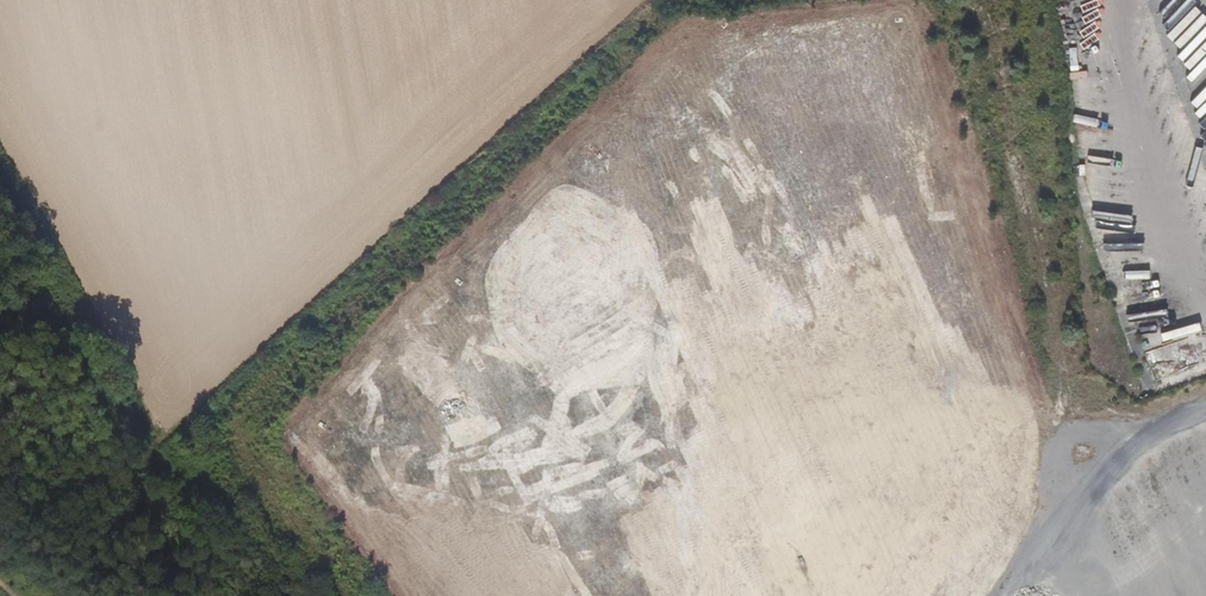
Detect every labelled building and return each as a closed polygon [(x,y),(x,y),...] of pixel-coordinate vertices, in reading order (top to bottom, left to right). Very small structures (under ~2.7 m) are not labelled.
[(1183,361),(1172,320),(1136,329),(1138,338),(1136,338),(1145,371),(1183,361)]
